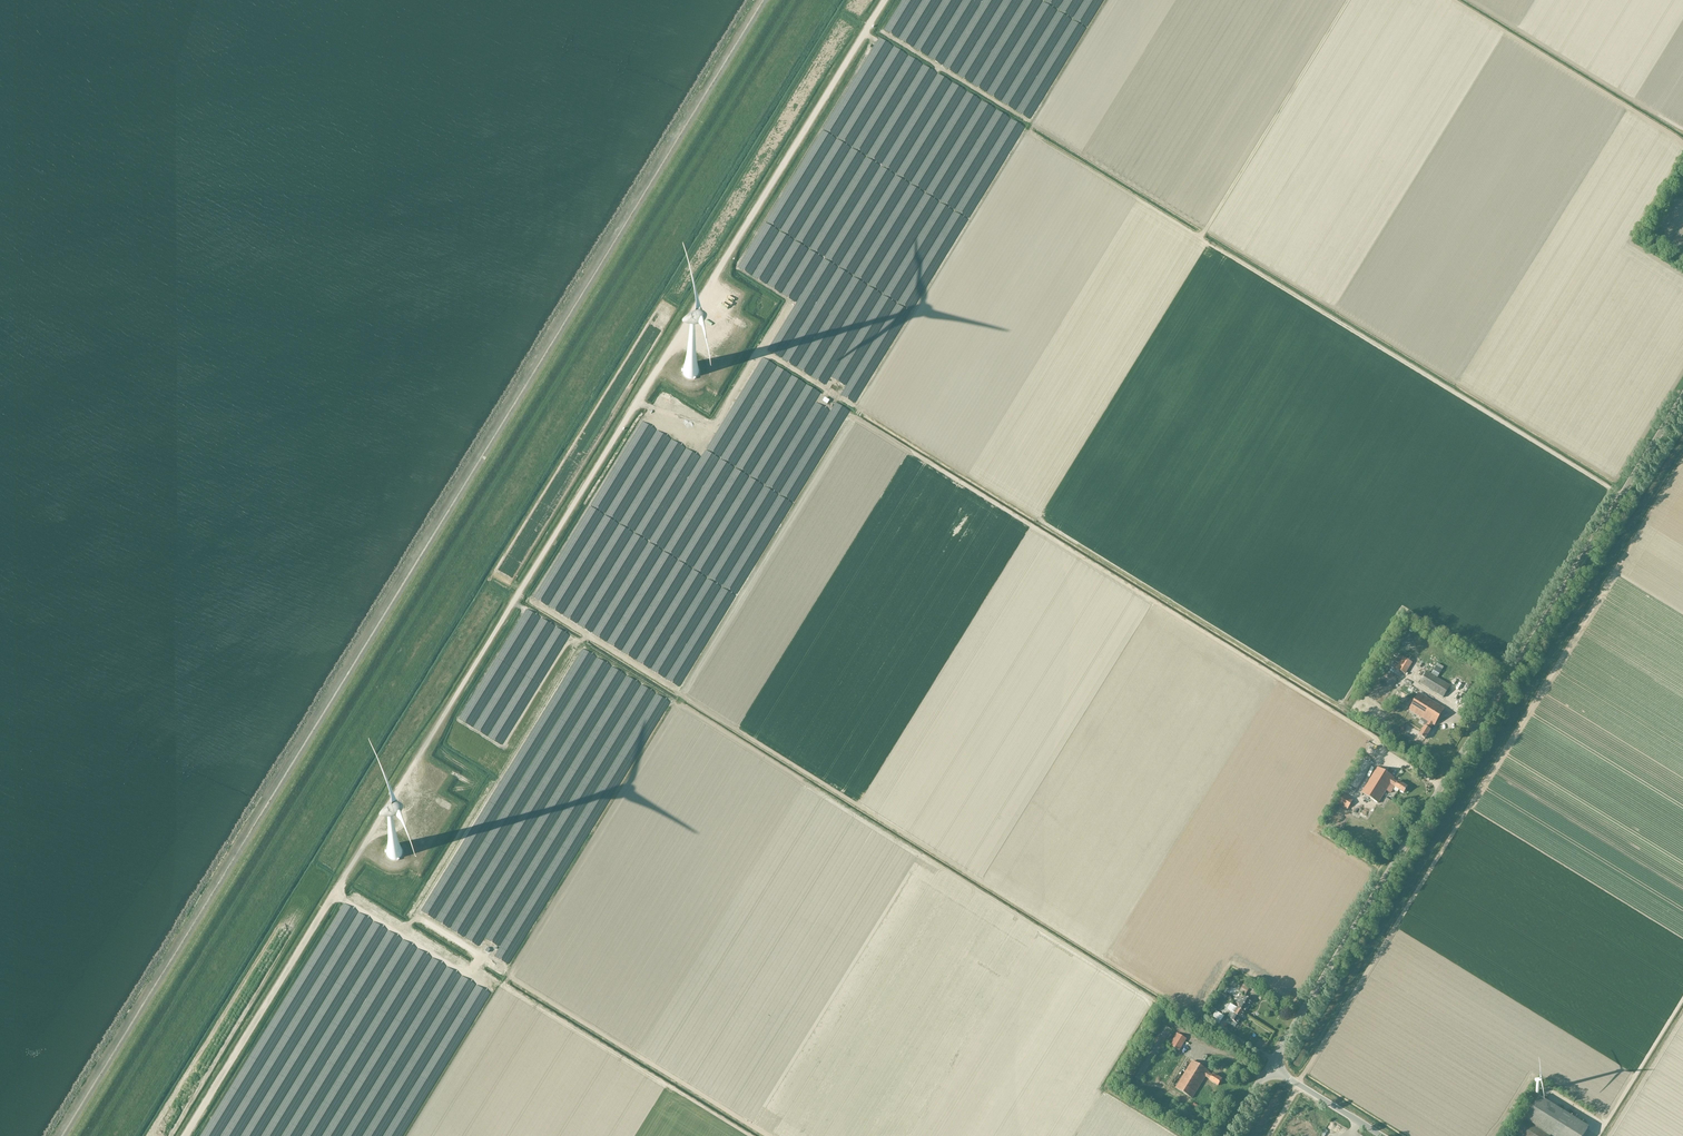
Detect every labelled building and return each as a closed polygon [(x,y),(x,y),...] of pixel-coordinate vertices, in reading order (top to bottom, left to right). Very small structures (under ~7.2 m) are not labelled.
[(681,369),(681,371),(681,374),(682,376),(684,378),(686,379),(689,380),(691,380),(694,379),(696,378),(698,376),(699,374),(699,371),(699,369),(698,366),(696,364),(694,363),(691,362),(689,362),(686,363),(684,364),(682,366),(681,369)] [(1405,675),(1412,663),(1402,657),(1395,669),(1405,675)] [(1443,698),(1450,686),(1427,672),(1419,684),(1443,698)] [(1409,711),(1421,718),(1428,723),(1426,728),(1425,727),(1419,736),(1425,740),(1431,731),(1430,730),(1433,725),(1434,726),(1445,710),(1419,694),(1409,711)] [(1355,795),(1370,765),(1364,762),(1360,771),(1361,772),(1351,793),(1355,795)] [(1404,794),(1407,788),(1398,782),(1398,783),(1393,780),(1394,779),(1377,768),(1361,793),(1378,804),(1390,784),(1395,787),(1394,788),(1404,794)] [(1347,811),(1353,801),(1341,793),(1335,803),(1347,811)] [(1359,806),(1355,815),(1365,820),(1370,810),(1359,806)] [(385,850),(385,853),(385,856),(387,858),(388,860),(390,861),(393,862),(396,862),(398,861),(400,860),(402,858),(403,856),(403,853),(403,850),(402,848),(400,846),(398,845),(396,844),(393,844),(390,845),(388,846),(387,848),(385,850)] [(1217,1011),(1221,1004),(1224,1000),(1218,996),(1211,1007),(1217,1011)] [(1238,1001),(1248,1007),(1252,1001),(1244,997),(1243,1000),(1239,998),(1238,1001)] [(1244,1013),(1248,1007),(1238,1001),(1236,1003),(1239,1005),(1237,1008),(1244,1013)] [(1241,1019),(1244,1013),(1237,1008),(1230,1004),(1227,1010),(1230,1012),(1241,1019)] [(1211,1019),(1219,1024),(1224,1016),(1216,1011),(1213,1015),(1211,1017),(1212,1018),(1211,1019)] [(1237,1025),(1241,1019),(1230,1012),(1229,1014),(1232,1017),(1230,1020),(1228,1024),(1232,1026),(1234,1023),(1237,1025)] [(1179,1051),(1187,1039),(1177,1033),(1172,1040),(1170,1039),(1169,1041),(1171,1043),(1169,1045),(1179,1051)] [(1218,1086),(1222,1080),(1213,1075),(1212,1076),(1208,1073),(1208,1072),(1192,1062),(1175,1089),(1192,1099),(1205,1077),(1210,1080),(1209,1081),(1218,1086)] [(1526,1120),(1550,1135),(1551,1135),(1582,1135),(1588,1127),(1540,1098),(1534,1107),(1532,1105),(1529,1110),(1531,1111),(1526,1120)] [(1550,1135),(1526,1120),(1517,1135),(1518,1135),(1549,1135),(1550,1135)] [(1332,1133),(1337,1135),(1338,1135),(1342,1128),(1332,1122),(1331,1122),(1328,1121),(1320,1135),(1330,1135),(1332,1133)]
